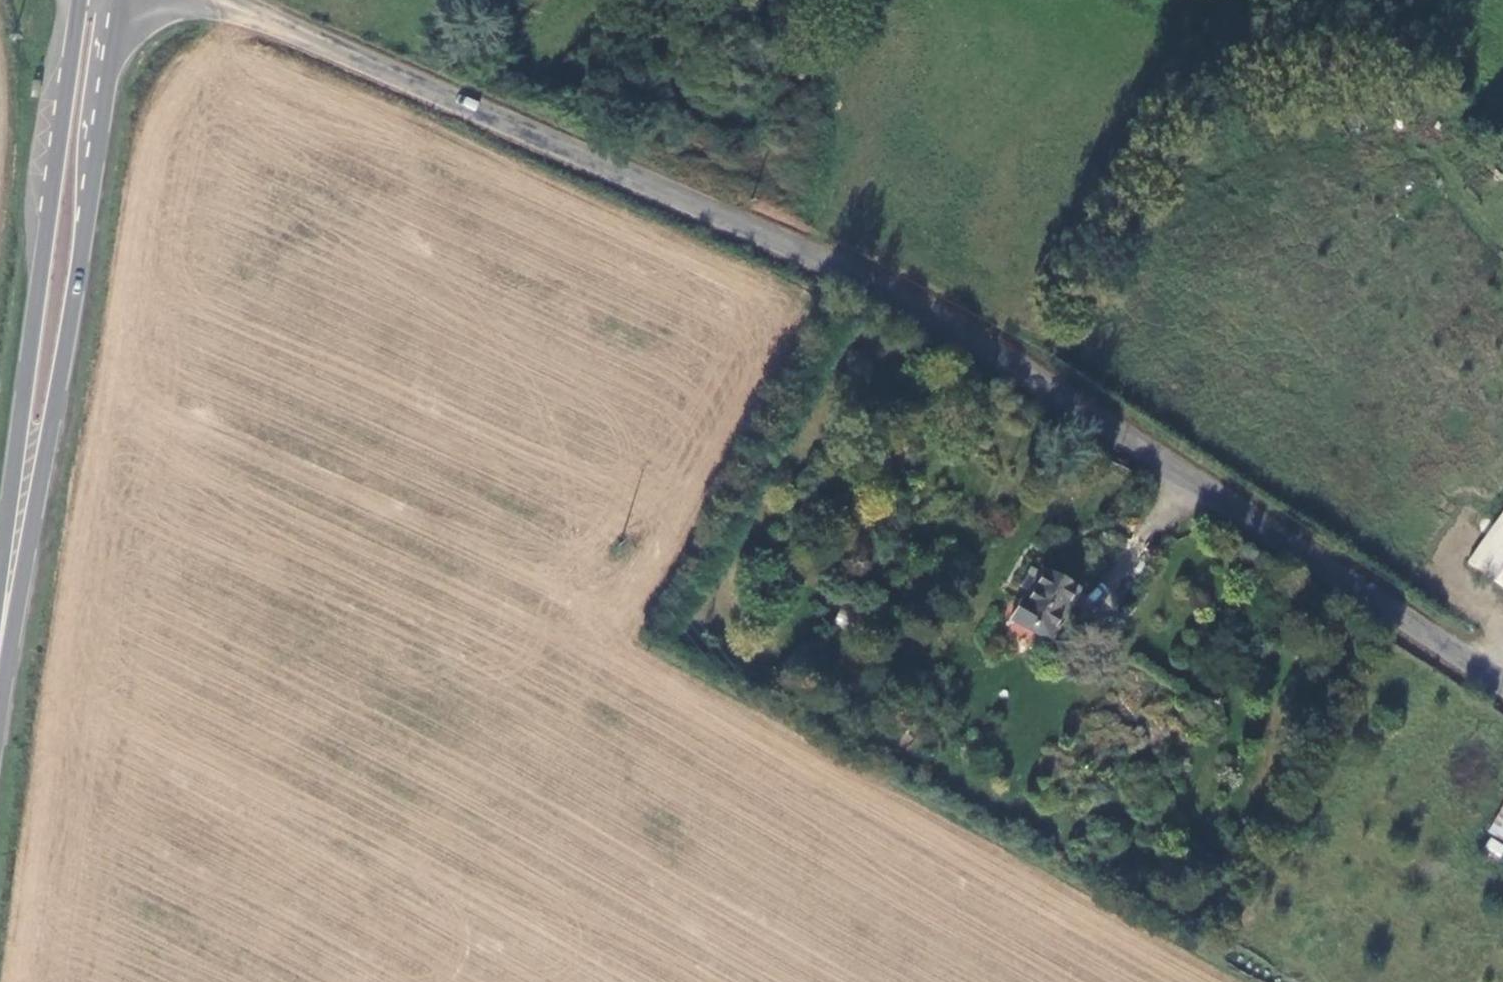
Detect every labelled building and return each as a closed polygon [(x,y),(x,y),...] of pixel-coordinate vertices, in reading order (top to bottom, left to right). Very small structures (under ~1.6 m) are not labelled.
[(1469,562),(1502,588),(1502,517),(1469,562)] [(1070,603),(1035,583),(1016,617),(1011,615),(1000,635),(1041,656),(1070,603)] [(1500,858),(1502,852),(1502,844),(1490,837),(1484,849),(1500,858)]
